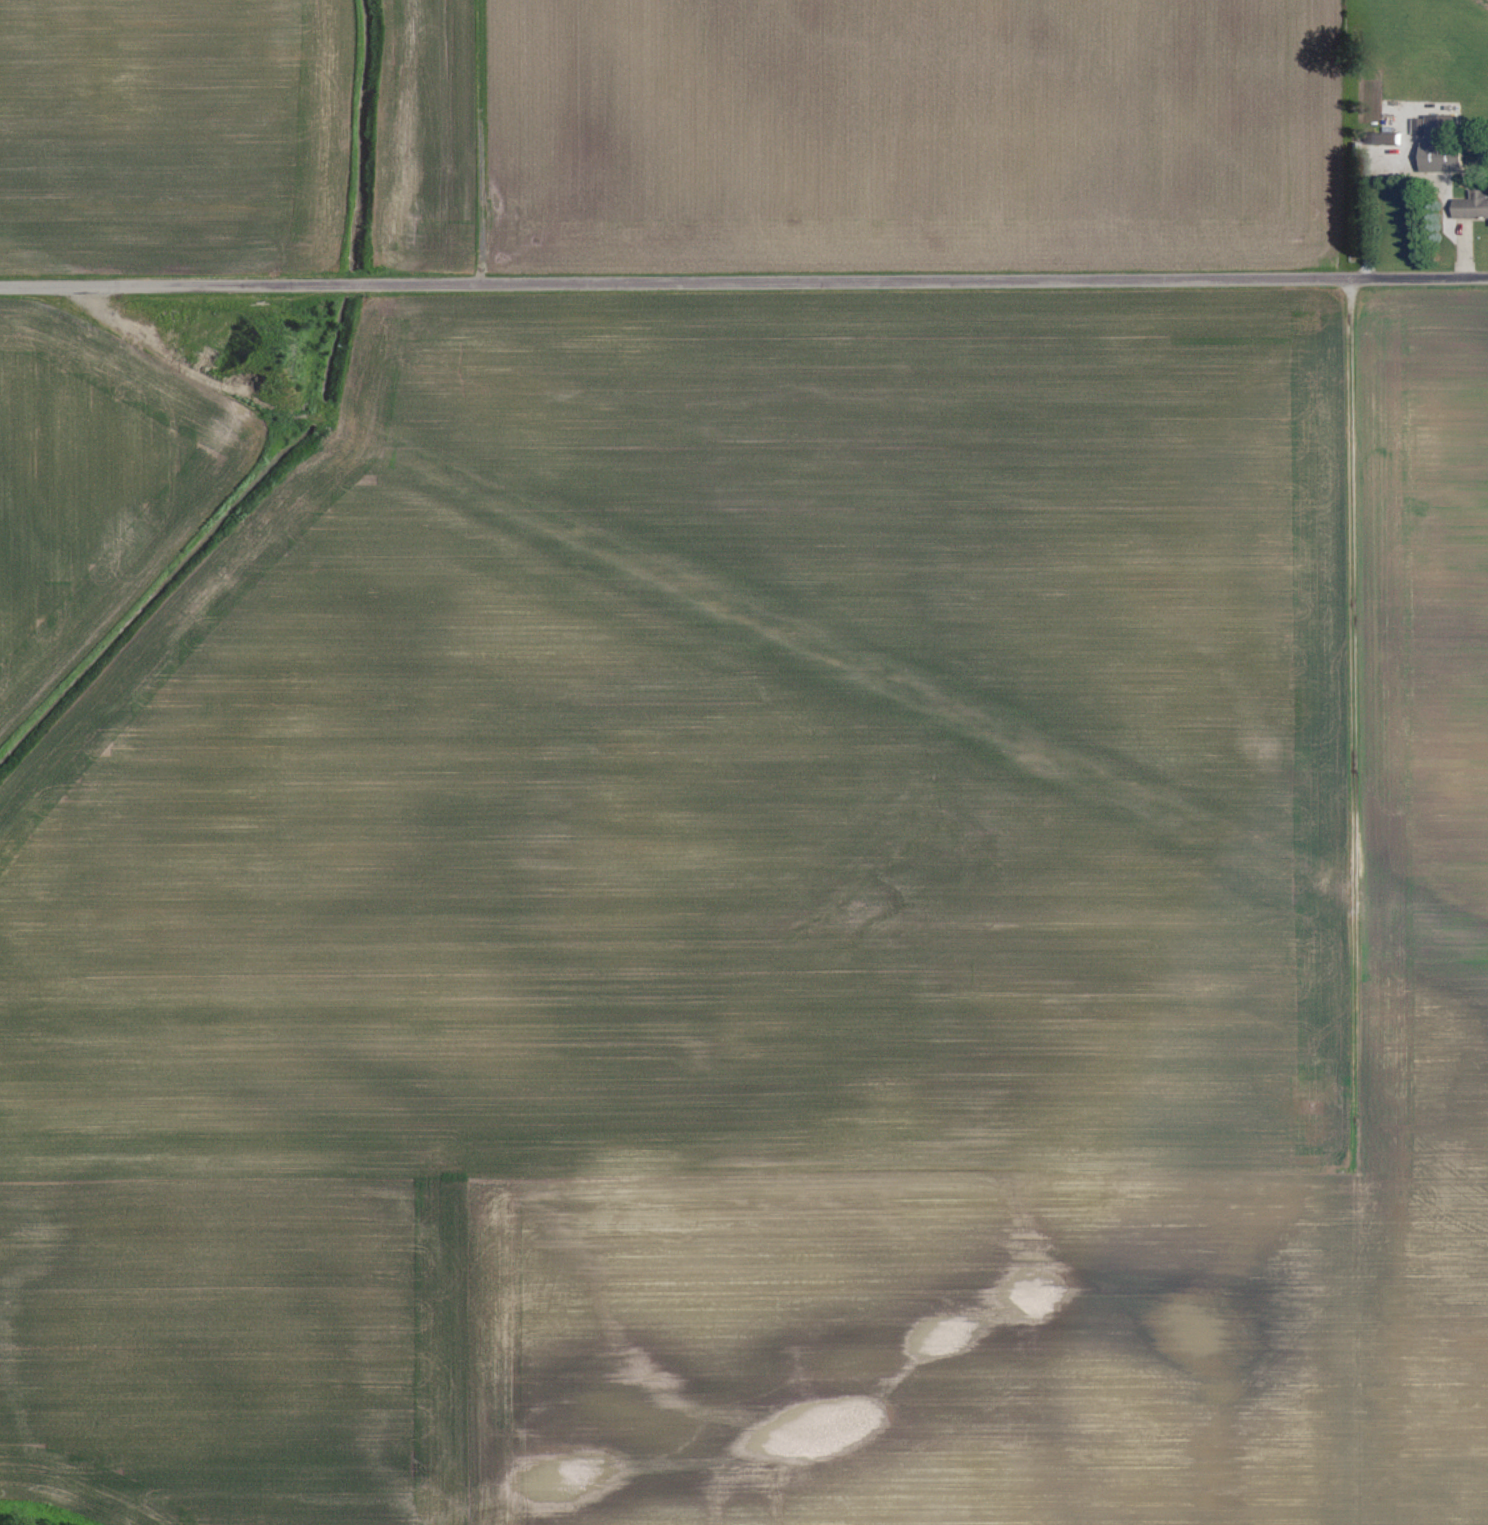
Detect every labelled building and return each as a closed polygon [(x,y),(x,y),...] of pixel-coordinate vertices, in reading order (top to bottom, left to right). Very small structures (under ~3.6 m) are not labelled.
[(1427,141),(1427,172),(1469,172),(1469,141),(1427,141)] [(1475,188),(1475,198),(1459,198),(1458,217),(1487,217),(1487,188),(1475,188)]
